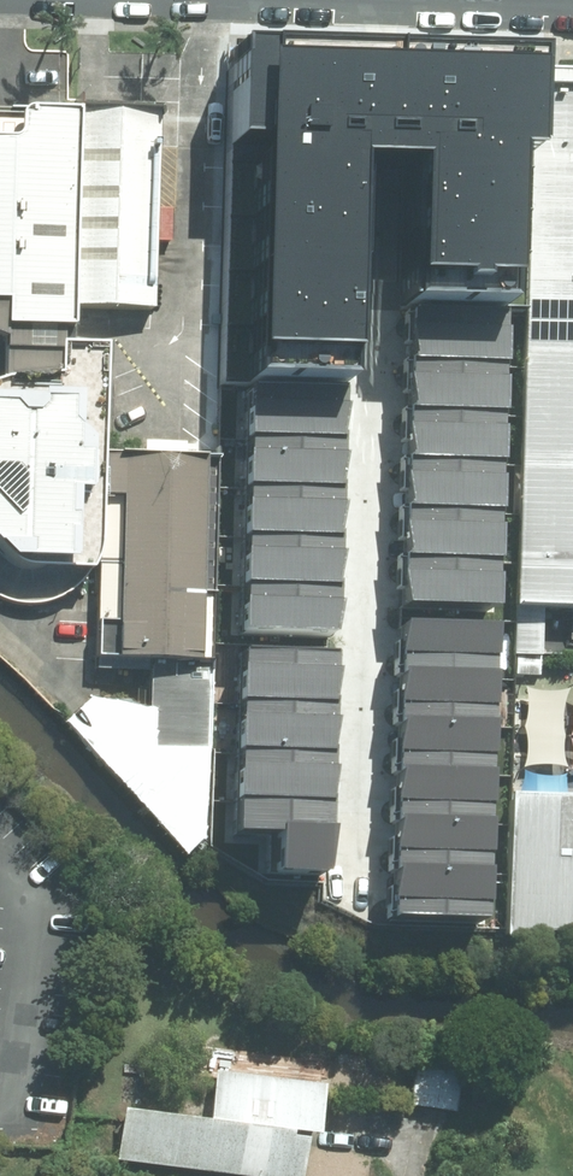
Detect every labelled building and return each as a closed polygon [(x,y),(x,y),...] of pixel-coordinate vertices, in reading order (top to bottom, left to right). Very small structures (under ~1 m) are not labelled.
[(352,372),(369,372),(375,148),(403,149),(432,150),(428,291),(515,293),(528,293),(533,136),(552,137),(554,65),(555,38),(405,34),(255,30),(245,369),(253,369),(352,372)] [(518,653),(544,654),(546,605),(572,606),(572,66),(554,65),(552,137),(533,136),(528,293),(518,653)] [(80,106),(0,106),(0,330),(11,334),(11,320),(67,320),(78,321),(78,305),(80,106)] [(161,108),(80,106),(78,305),(158,306),(161,108)] [(512,360),(515,293),(428,291),(417,291),(415,356),(512,360)] [(11,334),(10,374),(25,372),(65,369),(66,337),(67,320),(11,320),(11,334)] [(110,340),(66,337),(65,369),(25,372),(10,374),(0,377),(0,535),(19,555),(26,560),(33,562),(43,562),(96,565),(103,551),(105,453),(110,340)] [(509,415),(512,360),(415,356),(412,411),(509,415)] [(350,434),(352,372),(253,369),(251,433),(350,434)] [(507,465),(509,415),(412,411),(410,461),(507,465)] [(349,484),(350,434),(251,433),(251,482),(349,484)] [(214,656),(218,455),(105,453),(103,551),(101,653),(154,655),(214,656)] [(505,514),(507,465),(410,461),(408,510),(505,514)] [(348,533),(349,484),(251,482),(250,532),(348,533)] [(505,561),(505,514),(408,510),(406,558),(505,561)] [(344,585),(348,533),(250,532),(249,582),(344,585)] [(503,602),(505,561),(406,558),(405,599),(503,602)] [(343,631),(344,585),(249,582),(248,627),(343,631)] [(502,679),(503,621),(406,618),(405,676),(502,679)] [(342,697),(345,651),(250,648),(248,693),(342,697)] [(209,839),(214,656),(154,655),(152,706),(92,695),(69,720),(189,856),(209,839)] [(500,727),(502,679),(405,676),(403,725),(500,727)] [(340,747),(342,697),(248,693),(246,743),(340,747)] [(499,775),(500,727),(403,725),(402,772),(499,775)] [(337,800),(340,747),(246,743),(244,796),(337,800)] [(498,823),(499,775),(402,772),(401,820),(498,823)] [(336,823),(337,800),(244,796),(242,830),(280,830),(280,867),(335,868),(340,824),(336,823)] [(508,934),(572,926),(572,798),(509,798),(508,934)] [(495,875),(498,823),(401,820),(399,872),(495,875)] [(494,916),(495,875),(399,872),(398,912),(494,916)] [(450,1060),(413,1055),(407,1106),(444,1111),(450,1060)] [(110,1160),(239,1175),(294,1175),(299,1134),(312,1135),(318,1086),(205,1072),(198,1121),(116,1111),(110,1160)]
